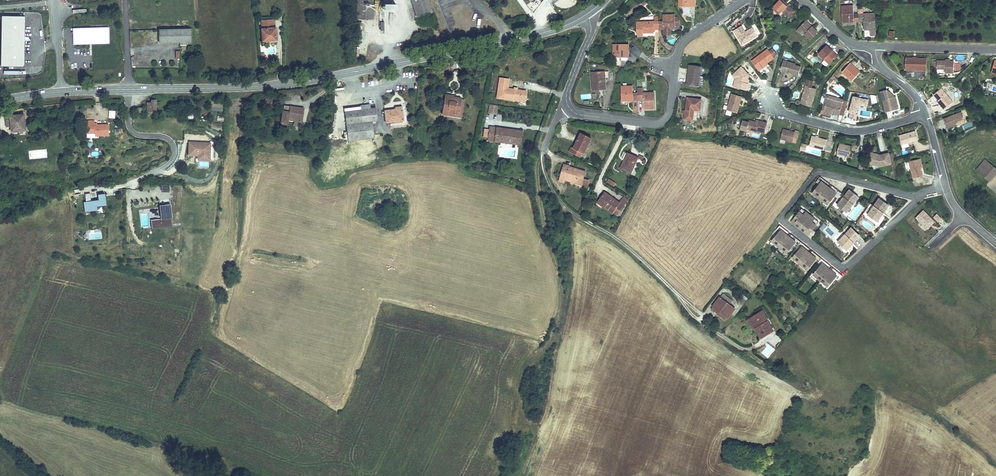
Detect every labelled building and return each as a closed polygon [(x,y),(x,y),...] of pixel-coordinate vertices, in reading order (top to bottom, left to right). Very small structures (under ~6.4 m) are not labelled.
[(355,14),(370,14),(370,0),(356,0),(355,14)] [(428,0),(410,0),(416,16),(431,11),(428,0)] [(674,4),(679,4),(679,11),(686,14),(687,3),(692,3),(692,0),(674,0),(674,4)] [(784,0),(780,0),(772,9),(776,12),(779,9),(788,17),(794,9),(784,0)] [(853,15),(852,3),(840,3),(842,23),(858,23),(857,15),(853,15)] [(877,36),(876,14),(864,14),(864,8),(857,9),(857,15),(858,23),(864,22),(864,25),(866,25),(867,30),(872,30),(872,36),(877,36)] [(670,16),(670,13),(659,12),(659,20),(654,19),(654,28),(659,28),(659,32),(661,34),(663,34),(665,32),(665,29),(669,29),(669,25),(675,25),(675,21),(673,16),(670,16)] [(274,15),(260,16),(261,33),(269,33),(269,36),(275,36),(274,15)] [(25,17),(1,16),(1,67),(24,68),(25,17)] [(654,28),(654,19),(638,19),(638,23),(631,22),(631,31),(633,34),(637,34),(638,29),(650,30),(650,28),(654,28)] [(807,20),(800,27),(806,33),(805,34),(811,40),(819,32),(807,20)] [(380,31),(389,31),(389,22),(380,22),(380,31)] [(806,33),(800,27),(798,30),(803,36),(805,34),(806,33)] [(109,28),(73,29),(74,45),(109,44),(109,28)] [(744,28),(736,33),(746,48),(761,38),(755,30),(749,33),(750,34),(748,35),(744,28)] [(189,30),(159,31),(159,44),(179,43),(179,41),(184,41),(184,43),(189,43),(189,30)] [(623,41),(608,40),(608,53),(609,53),(608,62),(614,62),(615,54),(621,55),(621,48),(623,48),(623,41)] [(839,56),(827,45),(818,56),(829,66),(839,56)] [(769,52),(755,62),(764,76),(772,71),(769,66),(775,62),(773,60),(778,57),(774,51),(771,54),(769,52)] [(929,62),(908,61),(908,72),(929,73),(929,62)] [(785,62),(783,70),(785,74),(790,71),(792,71),(791,73),(793,74),(794,75),(801,76),(803,67),(797,66),(797,64),(785,62)] [(853,64),(845,73),(855,82),(863,73),(853,64)] [(956,65),(939,64),(939,73),(948,73),(948,76),(956,76),(956,65)] [(704,69),(691,67),(689,87),(701,89),(704,69)] [(744,68),(734,75),(737,79),(735,86),(748,90),(750,85),(748,84),(750,76),(744,68)] [(855,82),(845,73),(842,77),(849,83),(854,84),(855,82)] [(602,74),(588,74),(588,85),(596,85),(596,87),(602,87),(602,74)] [(828,79),(831,83),(837,79),(833,75),(828,79)] [(502,82),(499,97),(516,100),(517,95),(531,97),(532,90),(512,87),(512,83),(502,82)] [(627,91),(627,84),(617,84),(616,100),(632,101),(632,92),(627,91)] [(649,108),(649,92),(638,92),(638,86),(632,85),(632,92),(632,101),(638,101),(638,108),(649,108)] [(813,108),(817,89),(812,88),(806,87),(802,106),(813,108)] [(888,89),(883,91),(889,111),(901,108),(899,97),(894,98),(893,92),(888,89)] [(955,103),(944,89),(935,97),(946,110),(955,103)] [(743,97),(732,94),(727,110),(738,113),(743,97)] [(458,96),(447,95),(445,116),(465,118),(468,98),(459,98),(458,96)] [(871,103),(879,103),(878,95),(870,95),(871,103)] [(831,96),(827,111),(842,115),(846,100),(831,96)] [(869,107),(870,100),(862,99),(856,97),(855,98),(852,113),(852,114),(851,119),(856,119),(857,114),(858,115),(861,105),(869,107)] [(157,99),(153,99),(153,102),(149,102),(149,115),(157,114),(157,99)] [(704,102),(690,101),(688,113),(687,116),(687,122),(694,123),(696,112),(702,113),(704,102)] [(280,103),(269,102),(269,109),(279,110),(280,103)] [(349,110),(348,110),(351,138),(375,136),(374,120),(380,119),(379,107),(373,107),(373,103),(363,104),(363,105),(348,106),(349,110)] [(489,104),(488,114),(497,115),(498,105),(489,104)] [(407,125),(406,105),(398,106),(398,109),(387,110),(388,122),(393,122),(393,126),(407,125)] [(309,109),(290,107),(288,127),(294,127),(295,120),(300,121),(308,121),(309,109)] [(961,115),(945,121),(949,131),(965,125),(961,115)] [(24,117),(6,119),(7,129),(11,129),(12,134),(26,132),(24,117)] [(749,122),(742,120),(739,130),(747,132),(749,122)] [(750,121),(748,129),(765,133),(767,122),(761,121),(761,123),(755,122),(750,121)] [(97,122),(89,123),(90,135),(98,135),(98,137),(112,136),(111,125),(97,126),(97,122)] [(517,130),(492,126),(492,129),(487,128),(486,135),(491,136),(490,139),(515,143),(517,130)] [(525,131),(517,130),(515,143),(523,144),(525,131)] [(797,134),(785,131),(781,144),(787,146),(788,142),(798,145),(801,133),(797,132),(797,134)] [(917,131),(901,136),(903,145),(920,140),(917,131)] [(590,139),(578,134),(569,155),(579,159),(581,155),(583,155),(590,139)] [(828,142),(813,137),(810,147),(825,151),(828,142)] [(212,142),(188,141),(188,155),(197,155),(197,161),(211,161),(212,142)] [(853,148),(841,145),(838,155),(851,158),(853,148)] [(29,160),(47,157),(46,149),(28,151),(29,160)] [(882,155),(873,152),(869,163),(880,168),(892,166),(890,155),(882,155)] [(635,158),(621,153),(618,160),(621,161),(618,170),(629,175),(635,158)] [(637,154),(635,158),(644,162),(646,158),(637,154)] [(927,177),(921,161),(911,164),(916,180),(927,177)] [(987,162),(978,173),(991,183),(995,177),(995,170),(987,162)] [(584,173),(563,169),(560,182),(565,183),(565,181),(582,184),(587,185),(588,180),(582,179),(584,173)] [(834,195),(838,190),(831,185),(830,187),(828,189),(826,188),(827,186),(829,183),(822,178),(819,184),(812,193),(828,204),(834,195)] [(606,183),(614,187),(616,183),(609,179),(606,183)] [(853,203),(858,196),(849,189),(837,204),(846,212),(851,206),(850,205),(852,203),(853,203)] [(107,205),(105,194),(99,194),(99,200),(92,201),(91,196),(91,194),(86,194),(87,202),(84,202),(85,209),(92,208),(93,211),(98,211),(98,207),(107,205)] [(618,203),(604,194),(598,203),(602,206),(600,208),(610,214),(611,213),(615,216),(622,206),(618,203)] [(627,199),(622,196),(618,203),(622,206),(627,199)] [(883,211),(889,203),(879,196),(868,213),(878,220),(882,213),(881,213),(882,210),(883,211)] [(173,226),(170,206),(160,207),(161,218),(151,219),(152,228),(173,226)] [(811,233),(819,221),(802,209),(793,220),(796,222),(794,224),(806,233),(808,230),(811,233)] [(932,217),(923,210),(915,218),(919,223),(917,225),(925,232),(935,222),(937,224),(943,218),(936,214),(932,217)] [(854,241),(861,234),(852,226),(839,241),(848,249),(852,244),(852,243),(854,241)] [(794,245),(798,239),(792,234),(790,237),(789,239),(786,237),(788,235),(789,233),(783,228),(779,233),(772,242),(787,254),(794,245)] [(804,244),(798,239),(794,245),(800,249),(804,244)] [(815,261),(819,256),(813,251),(811,253),(810,255),(807,253),(809,251),(811,249),(804,244),(800,249),(793,258),(809,270),(815,261)] [(821,266),(825,260),(819,256),(815,261),(821,266)] [(836,277),(841,272),(834,267),(832,269),(831,271),(829,269),(830,268),(832,265),(825,260),(821,266),(815,274),(830,286),(836,277)] [(840,280),(844,275),(841,272),(836,277),(840,280)] [(724,295),(714,307),(729,318),(735,310),(729,306),(733,301),(724,295)] [(747,299),(741,296),(737,303),(743,306),(747,299)] [(729,318),(714,307),(711,312),(726,322),(729,318)] [(773,328),(767,316),(763,318),(759,311),(751,315),(757,327),(755,328),(759,336),(773,328)] [(757,327),(751,315),(746,318),(752,329),(755,328),(757,327)] [(729,337),(736,329),(730,324),(723,332),(729,337)]
